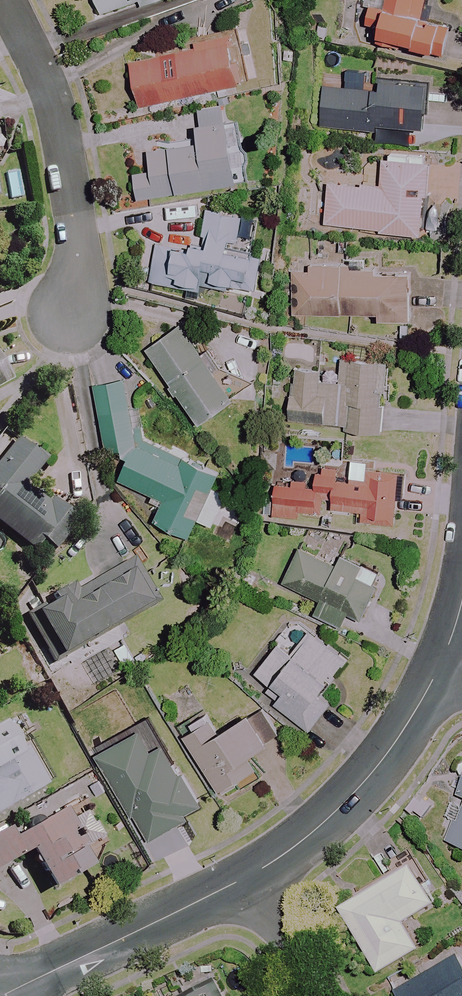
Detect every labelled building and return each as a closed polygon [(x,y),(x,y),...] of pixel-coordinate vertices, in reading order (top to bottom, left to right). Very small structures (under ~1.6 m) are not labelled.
[(102,15),(138,2),(142,11),(174,0),(97,0),(102,15)] [(363,24),(383,29),(380,38),(444,55),(451,28),(420,20),(426,0),(370,0),(363,24)] [(254,81),(242,29),(189,41),(130,55),(142,106),(254,81)] [(337,78),(321,78),(319,127),(377,129),(378,126),(427,128),(429,83),(375,81),(375,86),(337,85),(337,78)] [(228,124),(225,106),(198,110),(203,140),(150,148),(154,172),(136,175),(139,199),(245,182),(236,122),(228,124)] [(429,194),(431,163),(425,163),(426,155),(389,153),(389,161),(386,161),(384,187),(329,184),(327,225),(383,228),(382,232),(424,234),(426,194),(429,194)] [(231,240),(238,241),(239,236),(255,238),(258,218),(208,211),(202,251),(158,245),(153,283),(185,287),(186,283),(229,289),(229,286),(257,289),(261,257),(229,253),(231,240)] [(353,271),(353,265),(295,264),(294,314),(379,315),(379,320),(411,321),(412,272),(353,271)] [(223,381),(182,327),(148,353),(202,425),(250,389),(237,371),(223,381)] [(398,364),(325,357),(324,367),(290,364),(284,420),(346,425),(345,430),(392,434),(398,364)] [(0,365),(0,388),(10,382),(0,365)] [(142,433),(133,380),(94,386),(105,452),(116,450),(132,457),(121,479),(167,501),(157,520),(191,536),(200,518),(213,525),(228,494),(213,486),(221,471),(186,455),(142,433)] [(19,439),(0,463),(0,523),(34,550),(43,539),(54,549),(77,520),(48,497),(43,502),(24,487),(46,460),(19,439)] [(397,523),(401,472),(339,467),(279,462),(274,515),(299,517),(299,512),(323,513),(324,499),(332,500),(331,508),(363,511),(362,520),(397,523)] [(336,566),(299,549),(284,583),(322,600),(315,615),(341,626),(348,613),(362,619),(382,575),(341,557),(336,566)] [(156,602),(132,559),(74,591),(71,587),(52,598),(53,601),(32,613),(57,657),(156,602)] [(303,631),(293,624),(256,673),(273,686),(265,697),(310,730),(330,703),(320,695),(347,659),(306,628),(303,631)] [(280,737),(262,707),(220,732),(208,711),(182,727),(221,795),(241,784),(243,788),(263,776),(250,754),(280,737)] [(24,753),(6,722),(0,726),(0,767),(24,753)] [(153,752),(139,730),(95,756),(147,842),(203,810),(164,745),(153,752)] [(0,767),(0,813),(49,784),(30,750),(24,753),(0,767)] [(60,795),(0,829),(0,868),(31,850),(52,888),(112,855),(87,811),(73,819),(60,795)] [(449,842),(461,847),(461,811),(449,842)] [(437,903),(415,865),(342,907),(380,972),(420,949),(405,922),(437,903)] [(461,954),(398,990),(401,995),(461,995),(461,955),(461,954)] [(218,978),(182,995),(226,995),(218,978)]
